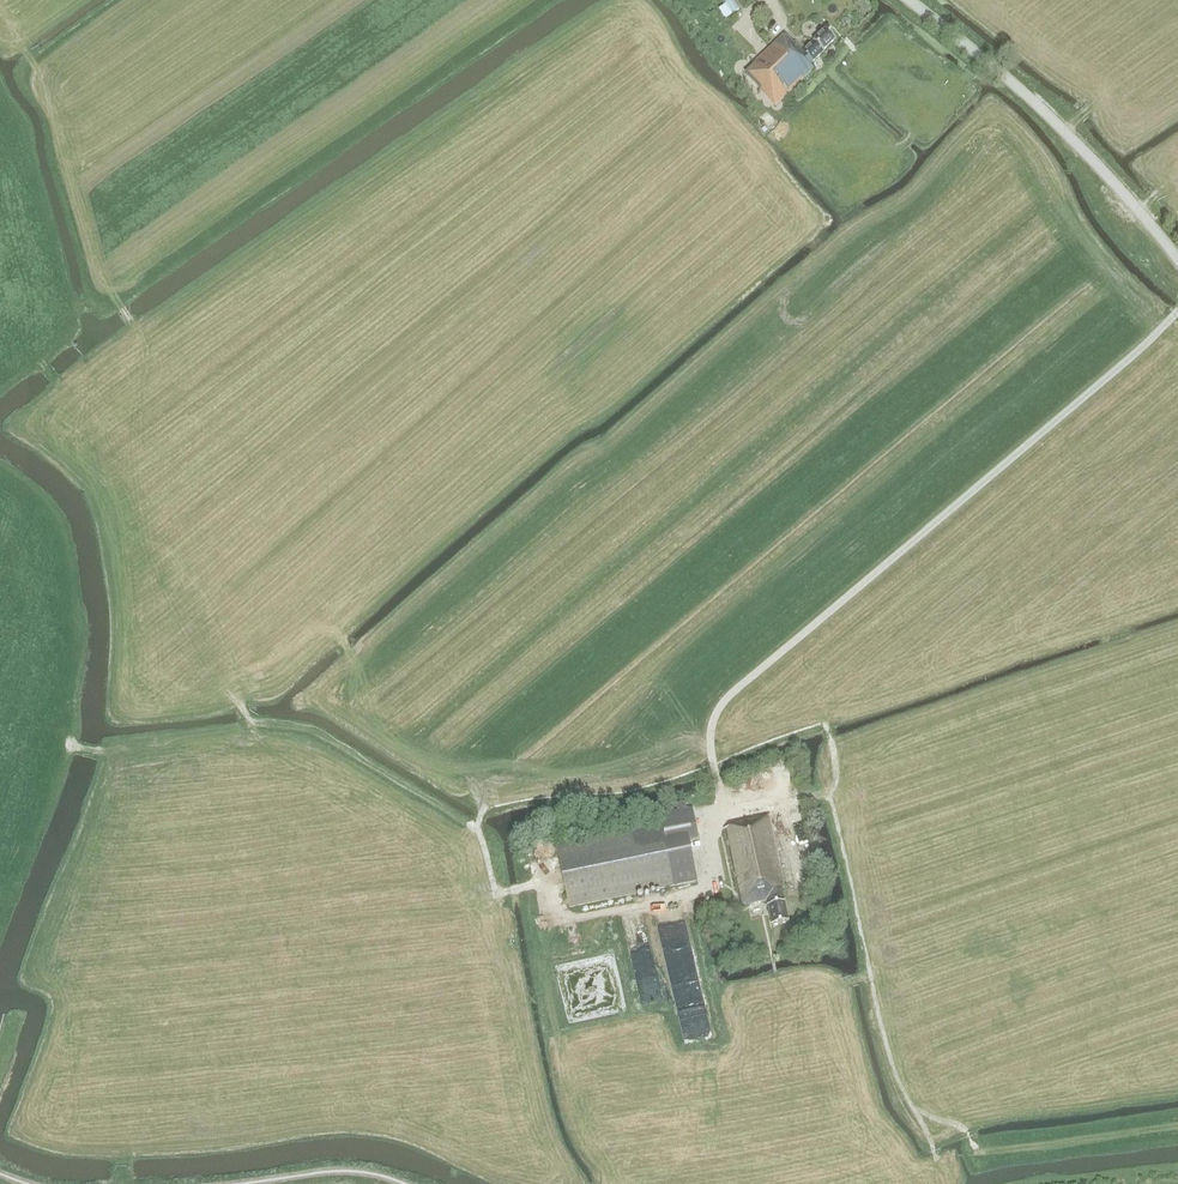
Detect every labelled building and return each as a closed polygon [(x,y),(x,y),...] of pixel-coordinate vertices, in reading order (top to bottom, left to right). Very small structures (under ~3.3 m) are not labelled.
[(726,6),(720,10),(726,19),(732,14),(726,6)] [(811,64),(836,40),(826,30),(803,52),(794,43),(793,44),(784,35),(744,74),(776,106),(814,68),(811,64)] [(664,824),(557,846),(569,906),(698,881),(689,840),(699,838),(694,808),(662,815),(664,824)] [(770,815),(758,818),(736,822),(737,826),(725,829),(741,906),(767,901),(772,926),(789,923),(782,888),(785,887),(770,815)] [(687,916),(658,922),(673,993),(678,992),(688,1041),(713,1035),(689,924),(688,924),(687,916)]
